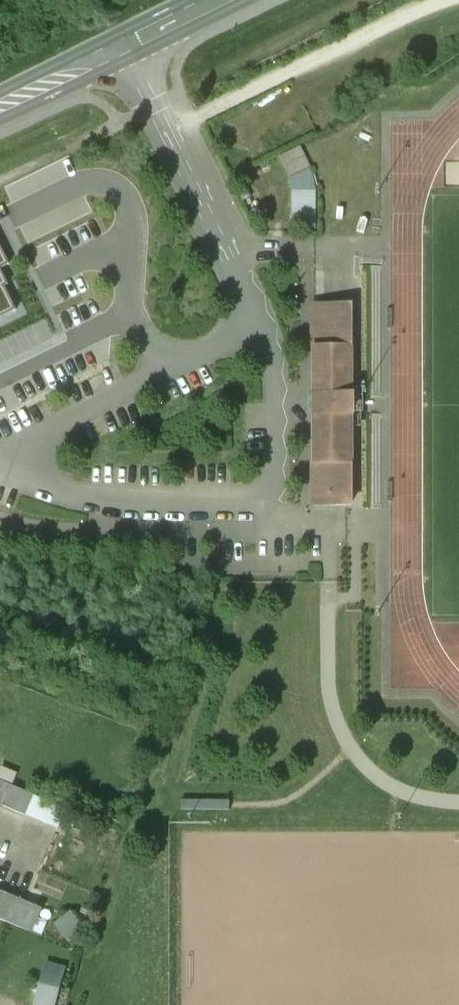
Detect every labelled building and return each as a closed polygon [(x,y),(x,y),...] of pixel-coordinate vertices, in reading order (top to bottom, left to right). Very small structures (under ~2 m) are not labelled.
[(301,147),(279,157),(290,178),(292,191),(291,228),(316,230),(317,191),(311,167),(301,147)] [(16,310),(5,286),(8,285),(1,269),(9,264),(0,245),(0,318),(16,310)] [(360,309),(311,310),(313,500),(362,500),(360,309)] [(0,781),(0,805),(25,816),(34,795),(0,781)] [(230,801),(181,801),(181,810),(230,810),(230,801)] [(38,907),(0,891),(0,919),(28,931),(38,907)] [(34,1004),(55,1004),(64,969),(45,964),(34,1004)]
